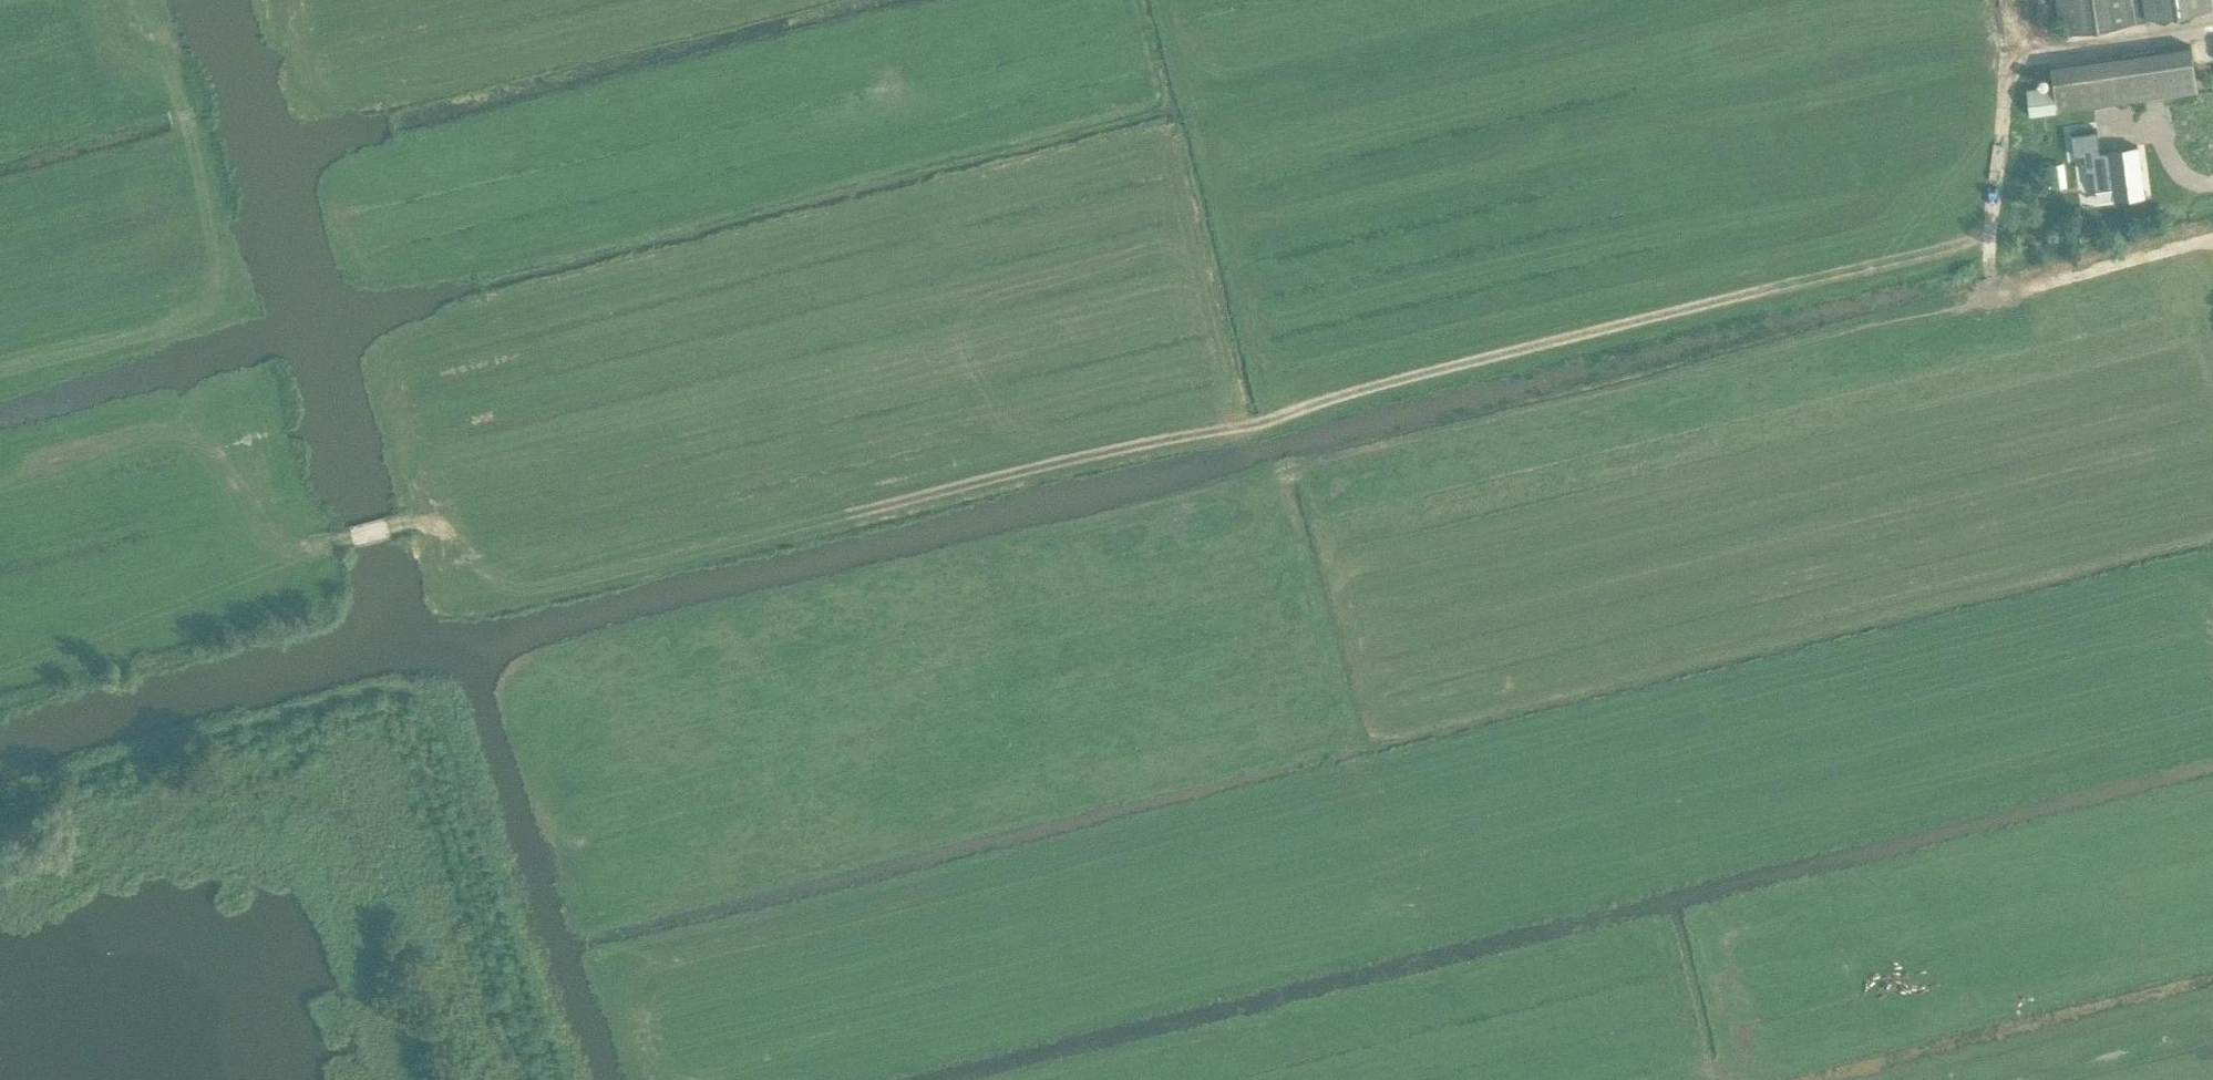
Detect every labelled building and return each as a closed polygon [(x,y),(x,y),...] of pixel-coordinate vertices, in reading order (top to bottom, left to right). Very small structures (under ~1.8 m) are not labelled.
[(2061,30),(2146,17),(2146,13),(2210,4),(2210,0),(2057,0),(2061,30)] [(2197,89),(2190,45),(2050,65),(2053,83),(2027,87),(2030,113),(2197,89)] [(2096,129),(2071,132),(2074,155),(2084,153),(2086,171),(2092,170),(2095,189),(2113,186),(2114,197),(2144,193),(2138,146),(2138,145),(2100,150),(2097,128),(2096,129)]
